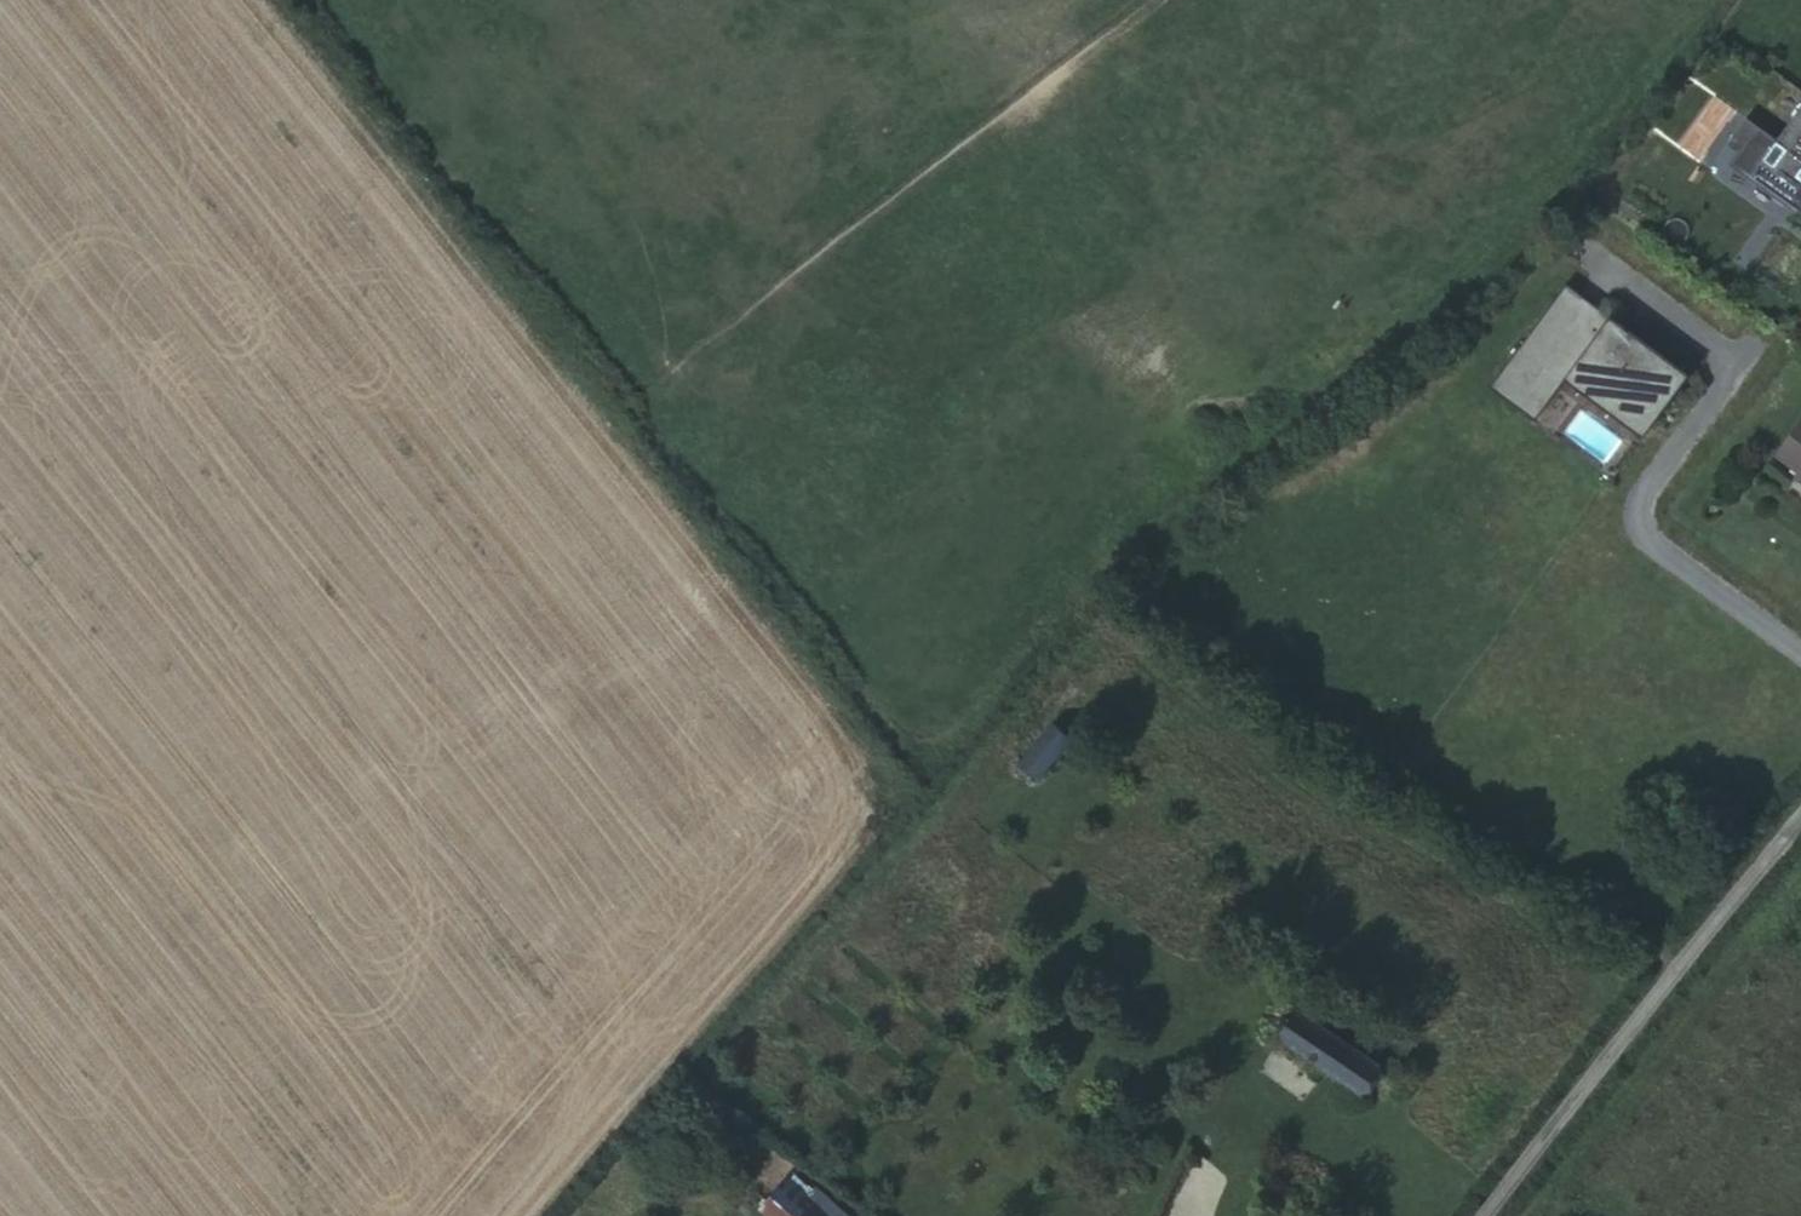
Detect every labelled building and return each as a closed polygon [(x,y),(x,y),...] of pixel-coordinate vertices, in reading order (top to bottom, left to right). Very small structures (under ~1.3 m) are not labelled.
[(1780,141),(1746,117),(1717,158),(1800,216),(1800,110),(1780,141)] [(1693,375),(1569,284),(1494,387),(1537,420),(1566,379),(1648,439),(1693,375)] [(1780,449),(1800,463),(1800,419),(1780,449)] [(1780,449),(1776,456),(1798,472),(1800,468),(1800,463),(1780,449)] [(1054,724),(1040,741),(1060,758),(1074,742),(1054,724)] [(1060,758),(1040,741),(1020,763),(1039,781),(1060,758)] [(1299,1015),(1283,1041),(1373,1100),(1390,1074),(1299,1015)] [(766,1209),(773,1215),(825,1215),(792,1183),(766,1209)]
